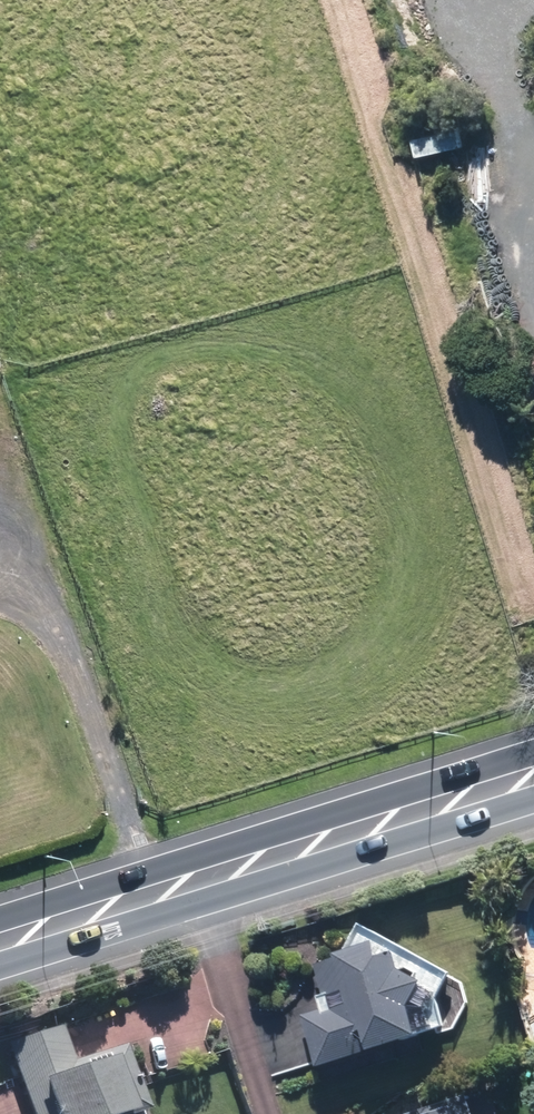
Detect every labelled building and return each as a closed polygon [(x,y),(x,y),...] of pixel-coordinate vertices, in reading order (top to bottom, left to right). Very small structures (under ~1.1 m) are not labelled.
[(415,129),(422,159),(467,148),(461,119),(415,129)] [(305,1014),(322,1064),(423,1031),(396,951),(382,956),(377,942),(340,954),(341,957),(320,964),(333,1005),(305,1014)] [(30,1113),(129,1113),(141,1110),(122,1048),(72,1063),(61,1027),(9,1043),(30,1113)] [(466,1094),(409,1112),(410,1113),(473,1113),(466,1094)]
